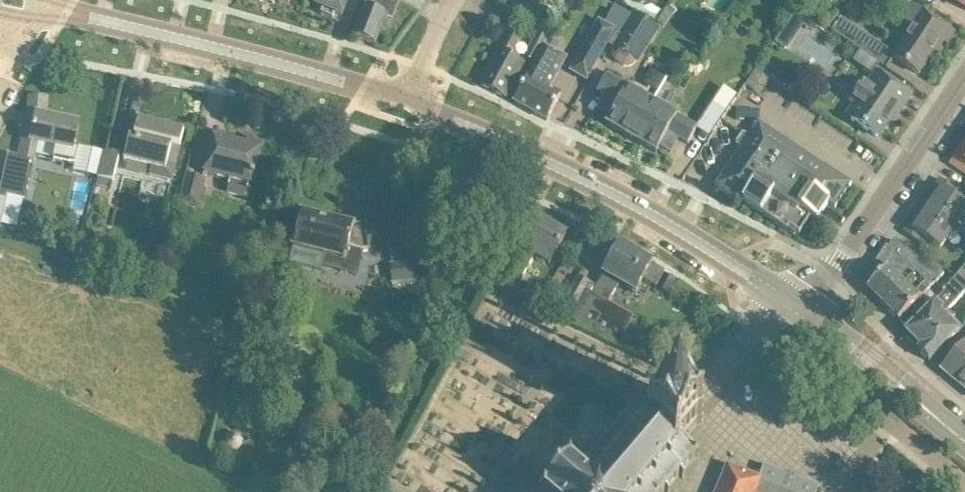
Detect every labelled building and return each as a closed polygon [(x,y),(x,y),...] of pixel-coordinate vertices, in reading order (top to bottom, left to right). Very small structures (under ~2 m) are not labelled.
[(316,6),(323,8),(320,14),(332,19),(335,13),(342,16),(348,0),(318,0),(316,6)] [(359,18),(352,37),(375,45),(386,16),(392,18),(398,3),(396,2),(397,0),(366,0),(365,3),(359,18)] [(951,0),(964,9),(964,0),(951,0)] [(894,58),(902,63),(918,74),(938,45),(943,49),(954,32),(937,21),(925,12),(910,3),(899,19),(914,29),(894,58)] [(639,64),(661,31),(635,14),(614,48),(612,55),(615,60),(625,66),(631,66),(636,63),(639,64)] [(841,17),(831,31),(864,53),(873,40),(841,17)] [(616,29),(599,20),(587,42),(604,51),(616,29)] [(509,32),(480,85),(505,98),(524,63),(510,56),(520,37),(509,32)] [(530,44),(523,57),(524,58),(535,63),(548,39),(536,33),(530,44)] [(568,58),(548,47),(529,81),(526,80),(514,102),(548,119),(559,98),(549,92),(568,58)] [(865,81),(851,101),(860,108),(852,120),(876,137),(896,108),(901,112),(912,95),(882,75),(874,87),(865,81)] [(606,124),(630,138),(651,101),(627,87),(627,88),(607,76),(598,92),(605,96),(598,109),(610,117),(606,124)] [(697,127),(710,136),(738,93),(725,85),(697,127)] [(1,225),(8,195),(24,198),(37,142),(55,146),(53,159),(74,163),(73,171),(86,174),(88,162),(75,159),(77,150),(73,149),(78,125),(45,118),(46,99),(30,98),(29,115),(20,156),(8,153),(0,190),(0,225),(1,225)] [(651,101),(630,138),(656,153),(660,146),(670,152),(678,138),(688,144),(697,128),(676,116),(677,116),(651,101)] [(175,166),(184,131),(138,120),(133,141),(129,140),(124,160),(151,167),(149,177),(172,182),(175,166)] [(851,183),(835,172),(824,165),(823,166),(758,122),(726,170),(715,187),(741,203),(742,201),(794,236),(796,232),(799,234),(811,217),(816,220),(828,203),(835,207),(851,184),(851,183)] [(213,138),(208,158),(204,173),(230,179),(226,194),(245,199),(249,184),(250,184),(256,164),(258,164),(263,146),(247,142),(246,146),(213,138)] [(950,164),(964,174),(964,141),(953,159),(950,164)] [(97,176),(113,180),(120,154),(104,150),(97,176)] [(180,202),(197,207),(204,180),(187,176),(180,202)] [(959,232),(964,223),(964,219),(962,217),(964,212),(964,204),(951,195),(955,190),(939,179),(932,189),(938,193),(927,209),(959,232)] [(950,244),(959,232),(927,209),(916,226),(910,222),(903,232),(919,243),(922,238),(940,249),(945,241),(950,244)] [(280,212),(271,210),(269,222),(277,224),(280,212)] [(301,214),(289,264),(321,271),(325,254),(342,258),(339,272),(357,276),(363,251),(368,251),(367,244),(396,241),(394,224),(367,227),(366,225),(353,226),(301,214)] [(549,265),(566,234),(538,218),(525,240),(513,234),(489,275),(516,290),(534,257),(549,265)] [(866,288),(908,329),(924,313),(915,304),(944,274),(893,240),(886,251),(866,288)] [(608,302),(619,283),(634,292),(642,279),(656,287),(665,271),(645,260),(614,242),(609,251),(613,254),(602,273),(592,290),(587,287),(589,284),(577,277),(559,311),(619,344),(634,317),(608,302)] [(390,265),(392,287),(417,284),(414,262),(390,265)] [(670,277),(661,291),(669,296),(678,281),(670,277)] [(905,332),(920,348),(918,350),(929,361),(960,331),(950,321),(955,315),(949,309),(956,302),(964,291),(952,280),(942,293),(943,294),(924,313),(908,329),(905,332)] [(548,295),(543,304),(555,309),(559,301),(548,295)] [(941,371),(964,391),(964,341),(941,371)] [(684,477),(699,457),(698,455),(694,455),(680,444),(697,424),(703,424),(702,420),(672,394),(668,395),(669,400),(652,420),(639,408),(636,402),(633,402),(636,409),(623,424),(620,421),(617,424),(621,427),(608,441),(605,438),(603,441),(606,444),(594,459),(590,456),(588,458),(592,461),(579,476),(572,470),(568,462),(564,462),(564,469),(545,491),(671,491),(684,477)] [(760,480),(727,467),(717,491),(755,491),(760,480)]
